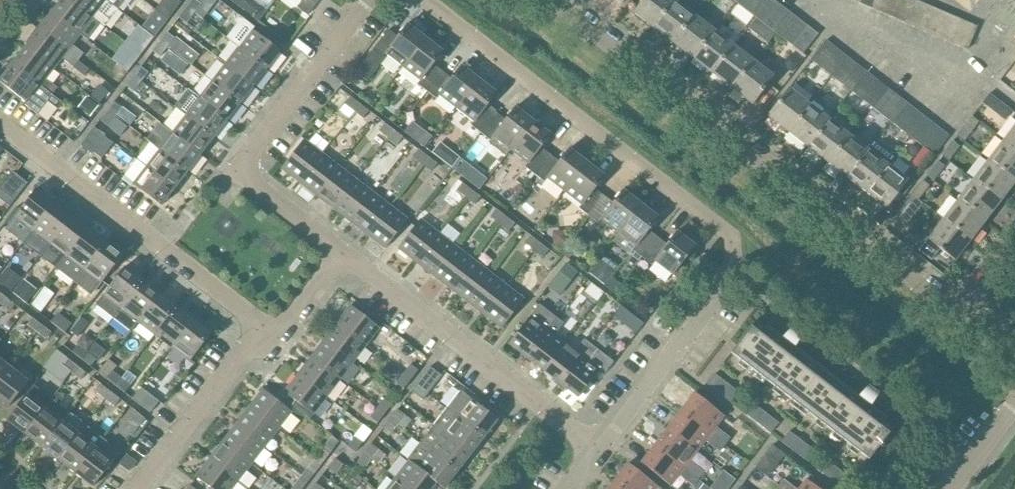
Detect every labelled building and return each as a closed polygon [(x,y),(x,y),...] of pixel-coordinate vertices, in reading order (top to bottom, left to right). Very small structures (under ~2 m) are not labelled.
[(101,24),(70,0),(62,0),(52,13),(80,35),(88,42),(101,24)] [(101,24),(104,27),(117,10),(105,0),(70,0),(101,24)] [(117,10),(125,0),(105,0),(117,10)] [(154,11),(157,13),(167,21),(168,21),(168,20),(181,4),(176,0),(162,0),(154,11)] [(194,14),(201,5),(195,0),(192,0),(186,8),(194,14)] [(244,10),(258,21),(267,10),(254,0),(230,0),(244,10)] [(297,7),(308,15),(320,0),(303,0),(297,7)] [(675,2),(672,0),(645,0),(634,14),(654,30),(675,2)] [(764,0),(747,0),(742,7),(752,15),(764,0)] [(777,2),(775,0),(764,0),(752,15),(762,22),(777,2)] [(875,0),(862,0),(861,4),(872,8),(875,0)] [(888,0),(875,0),(872,8),(882,13),(888,0)] [(900,0),(888,0),(882,13),(893,17),(900,0)] [(913,0),(900,0),(893,17),(903,22),(913,0)] [(924,3),(917,0),(913,0),(903,22),(914,27),(924,3)] [(674,45),(695,17),(675,2),(654,30),(674,45)] [(773,31),(789,11),(777,2),(762,22),(773,31)] [(925,31),(935,8),(928,5),(924,3),(914,27),(925,31)] [(186,8),(179,17),(187,23),(188,23),(194,14),(186,8)] [(935,36),(945,12),(935,8),(925,31),(935,36)] [(783,38),(799,19),(789,11),(773,31),(783,38)] [(946,41),(956,17),(945,12),(935,36),(946,41)] [(73,44),(80,35),(52,13),(39,30),(79,60),(84,54),(73,44)] [(157,13),(153,20),(163,28),(167,21),(157,13)] [(238,47),(267,69),(280,51),(253,30),(255,27),(239,15),(235,20),(238,22),(226,38),(239,47),(238,47)] [(694,60),(715,33),(695,17),(674,45),(694,60)] [(957,45),(967,22),(956,17),(946,41),(957,45)] [(794,47),(809,27),(799,19),(783,38),(794,47)] [(967,22),(957,45),(967,50),(978,26),(967,22)] [(403,67),(425,38),(407,24),(398,37),(389,30),(356,72),(368,81),(385,58),(384,57),(386,54),(403,67)] [(137,25),(124,42),(126,44),(139,54),(140,54),(153,37),(137,25)] [(809,27),(794,47),(803,54),(819,34),(809,27)] [(74,67),(79,60),(39,30),(26,47),(54,69),(62,58),(74,67)] [(167,32),(160,41),(164,44),(168,47),(168,48),(178,55),(185,61),(190,65),(197,55),(198,55),(175,37),(175,38),(168,32),(167,32)] [(713,75),(734,47),(715,33),(694,60),(713,75)] [(427,91),(443,72),(434,64),(443,52),(425,38),(403,67),(421,80),(418,84),(427,91)] [(827,63),(838,49),(826,40),(811,60),(822,69),(827,63)] [(160,41),(153,51),(160,57),(168,47),(164,44),(160,42),(160,41)] [(124,42),(111,59),(117,64),(126,71),(127,71),(140,54),(139,54),(126,44),(124,42)] [(46,79),(54,69),(26,47),(13,63),(53,94),(57,88),(46,79)] [(168,47),(160,57),(161,58),(171,65),(178,55),(168,48),(168,47)] [(254,86),(267,69),(238,47),(225,65),(254,86)] [(733,90),(754,63),(734,47),(713,75),(733,90)] [(831,76),(847,56),(838,49),(827,63),(822,69),(831,76)] [(789,55),(785,61),(786,68),(792,73),(799,63),(789,55)] [(843,85),(858,65),(847,56),(831,76),(843,85)] [(74,67),(73,67),(84,76),(89,69),(78,61),(75,64),(74,67)] [(53,94),(13,63),(0,81),(0,82),(26,103),(25,105),(38,114),(47,101),(55,107),(58,110),(63,103),(52,95),(53,94)] [(754,63),(733,90),(753,106),(774,78),(754,63)] [(241,103),(254,86),(225,65),(212,81),(241,103)] [(852,92),(868,72),(858,65),(843,85),(852,92)] [(457,108),(480,80),(461,66),(452,78),(443,72),(427,91),(437,99),(440,95),(457,108)] [(133,76),(142,83),(149,73),(141,67),(133,76)] [(863,100),(879,81),(868,72),(852,92),(863,100)] [(133,76),(126,86),(135,92),(142,83),(133,76)] [(481,133),(497,113),(488,106),(497,93),(480,80),(457,108),(474,121),(471,125),(481,133)] [(227,120),(241,103),(212,81),(199,98),(199,99),(227,120)] [(873,108),(888,88),(879,81),(863,100),(873,108)] [(788,131),(809,104),(789,88),(767,115),(788,131)] [(884,117),(899,96),(888,88),(873,108),(884,117)] [(95,90),(91,96),(100,103),(104,97),(95,90)] [(199,99),(199,98),(187,90),(174,107),(186,115),(185,116),(214,138),(227,120),(199,99)] [(1005,120),(1012,111),(990,93),(983,103),(1005,120)] [(88,95),(78,107),(90,117),(100,104),(90,97),(88,95)] [(354,111),(360,104),(350,96),(345,104),(354,111)] [(893,124),(909,104),(899,96),(884,117),(893,124)] [(107,111),(115,117),(123,107),(114,101),(107,111)] [(360,104),(354,111),(363,118),(369,111),(360,104)] [(807,146),(829,119),(809,104),(788,131),(807,146)] [(904,132),(920,112),(909,104),(893,124),(904,132)] [(497,113),(481,133),(491,140),(489,143),(506,156),(511,150),(533,121),(515,107),(506,120),(497,113)] [(108,126),(115,117),(107,111),(100,120),(108,126)] [(914,140),(929,119),(920,112),(904,132),(914,140)] [(201,155),(214,138),(185,116),(172,133),(201,155)] [(115,117),(108,126),(120,136),(123,132),(127,126),(115,117)] [(827,162),(849,135),(829,119),(807,146),(827,162)] [(924,148),(940,128),(929,119),(914,140),(924,148)] [(535,174),(550,154),(541,148),(551,135),(533,121),(511,150),(528,163),(526,167),(535,174)] [(964,142),(975,128),(968,122),(957,136),(964,142)] [(388,139),(394,131),(384,124),(379,132),(388,139)] [(1014,150),(1014,126),(1003,141),(1014,150)] [(92,154),(106,136),(94,127),(81,145),(92,154)] [(940,128),(924,148),(934,155),(950,136),(940,128)] [(394,131),(388,139),(397,146),(403,138),(394,131)] [(188,172),(201,155),(172,133),(159,150),(188,172)] [(427,133),(420,143),(425,147),(432,137),(427,133)] [(847,177),(868,150),(849,135),(827,162),(847,177)] [(304,139),(282,168),(299,181),(300,182),(322,153),(321,153),(304,139)] [(949,161),(960,147),(953,141),(942,155),(949,161)] [(1003,141),(988,161),(1014,182),(1014,150),(1003,141)] [(867,192),(887,165),(894,157),(874,142),(868,150),(847,177),(867,192)] [(565,191),(587,162),(569,148),(559,161),(550,154),(535,174),(545,182),(548,178),(565,191)] [(422,164),(428,156),(419,149),(413,157),(422,164)] [(175,189),(188,172),(159,150),(147,167),(175,189)] [(450,150),(442,161),(451,168),(460,158),(450,150)] [(322,153),(300,182),(317,195),(339,166),(322,153)] [(428,156),(422,164),(432,171),(438,164),(428,156)] [(928,174),(927,175),(934,180),(944,166),(938,161),(928,174)] [(1014,183),(1014,182),(988,161),(973,181),(1000,202),(1014,183)] [(589,216),(604,196),(595,189),(605,176),(587,162),(565,191),(582,204),(579,208),(589,216)] [(887,165),(867,192),(886,207),(907,181),(887,165)] [(339,202),(356,179),(339,166),(317,195),(334,208),(339,202)] [(161,206),(175,189),(147,167),(133,184),(161,206)] [(474,169),(465,180),(479,190),(487,179),(474,169)] [(1,189),(0,190),(14,200),(15,200),(28,183),(14,172),(1,189)] [(351,221),(373,193),(356,179),(339,202),(334,208),(351,221)] [(923,180),(912,195),(919,201),(919,200),(930,186),(923,180)] [(986,220),(1000,202),(973,181),(959,199),(986,220)] [(466,198),(472,190),(462,183),(456,191),(466,198)] [(12,220),(6,228),(13,234),(23,242),(32,230),(46,211),(53,202),(36,189),(15,217),(12,220)] [(0,190),(0,199),(10,206),(14,200),(0,190)] [(472,190),(466,198),(475,205),(481,197),(472,190)] [(619,233),(641,204),(623,190),(613,203),(604,196),(589,216),(599,223),(601,220),(619,233)] [(368,235),(390,205),(373,193),(351,221),(368,235)] [(912,195),(896,215),(908,224),(923,204),(923,203),(919,200),(919,201),(912,195)] [(971,241),(986,220),(959,199),(943,219),(971,241)] [(23,242),(22,244),(39,256),(49,243),(71,215),(53,202),(46,211),(32,230),(23,242)] [(619,233),(613,241),(630,254),(639,261),(641,259),(643,257),(658,237),(649,230),(659,218),(641,204),(619,233)] [(390,205),(368,235),(386,249),(408,220),(390,205)] [(500,224),(506,216),(497,209),(491,217),(500,224)] [(49,243),(39,256),(40,257),(57,269),(66,256),(88,228),(71,215),(49,243)] [(506,216),(500,224),(509,231),(515,223),(506,216)] [(928,239),(919,251),(931,259),(933,257),(940,248),(941,249),(955,260),(971,241),(943,219),(928,239)] [(420,221),(398,249),(416,263),(439,235),(420,221)] [(66,256),(57,269),(74,282),(105,242),(88,228),(66,256)] [(658,237),(643,257),(652,265),(655,261),(673,275),(695,246),(677,232),(667,244),(658,237)] [(439,235),(416,263),(431,274),(454,246),(439,235)] [(534,250),(540,242),(531,235),(525,243),(534,250)] [(105,242),(74,282),(75,283),(92,295),(102,283),(123,256),(105,242)] [(540,242),(534,250),(543,258),(549,250),(540,242)] [(454,246),(431,274),(449,288),(471,260),(454,246)] [(564,249),(562,252),(568,257),(570,254),(572,252),(566,247),(564,249)] [(471,260),(449,288),(467,302),(489,273),(471,260)] [(598,260),(588,274),(604,286),(614,272),(598,260)] [(28,261),(22,269),(26,272),(32,265),(28,261)] [(566,263),(556,277),(567,286),(578,272),(566,263)] [(0,277),(0,283),(10,291),(21,277),(8,267),(0,277)] [(114,318),(142,281),(124,267),(103,295),(96,305),(114,318)] [(489,273),(467,302),(484,315),(506,286),(489,273)] [(610,278),(604,285),(614,293),(620,285),(610,278)] [(23,279),(13,293),(26,303),(36,289),(23,279)] [(139,322),(160,294),(142,281),(114,318),(131,332),(139,322)] [(506,286),(484,315),(502,329),(524,300),(506,286)] [(155,335),(177,307),(160,294),(139,322),(155,335)] [(37,295),(30,304),(41,312),(48,303),(37,295)] [(6,297),(1,304),(10,312),(16,304),(9,299),(6,297)] [(526,359),(557,319),(540,305),(509,345),(526,359)] [(337,323),(367,345),(380,328),(351,306),(337,323)] [(614,316),(625,325),(626,323),(633,315),(623,307),(622,306),(614,316)] [(172,348),(193,320),(177,307),(155,335),(172,348)] [(559,317),(557,319),(564,324),(565,324),(566,322),(572,314),(565,309),(559,317)] [(65,332),(71,324),(58,314),(51,322),(65,332)] [(37,332),(43,325),(33,317),(27,325),(37,332)] [(543,371),(565,343),(555,336),(564,324),(557,319),(526,359),(543,371)] [(193,320),(172,348),(190,361),(211,334),(193,320)] [(755,322),(731,353),(744,363),(768,331),(755,322)] [(324,341),(353,363),(354,362),(367,345),(337,323),(324,341)] [(43,325),(37,332),(46,339),(52,332),(43,325)] [(801,335),(793,328),(785,338),(794,344),(801,335)] [(768,331),(744,363),(756,372),(780,340),(769,332),(768,331)] [(78,342),(77,343),(78,344),(87,351),(95,342),(84,334),(78,342)] [(560,385),(591,345),(584,339),(575,352),(565,343),(543,371),(560,385)] [(780,340),(756,372),(767,380),(790,348),(782,342),(780,340)] [(312,356),(311,358),(340,380),(341,379),(341,378),(353,363),(324,341),(312,356)] [(82,360),(88,352),(87,351),(78,344),(72,352),(82,360)] [(591,345),(560,385),(578,398),(599,371),(604,375),(614,362),(591,345)] [(790,348),(767,380),(778,389),(803,357),(793,350),(790,348)] [(88,352),(82,360),(91,367),(97,359),(88,352)] [(789,397),(813,365),(803,357),(778,389),(789,397)] [(72,373),(78,366),(68,358),(62,365),(72,373)] [(299,373),(298,375),(306,381),(327,397),(329,394),(340,380),(311,358),(310,359),(299,373)] [(10,367),(0,360),(0,381),(10,367)] [(404,389),(419,370),(411,365),(397,383),(404,389)] [(799,405),(823,373),(813,365),(789,397),(799,405)] [(78,366),(72,373),(81,380),(87,373),(78,366)] [(0,381),(0,400),(9,407),(28,381),(10,367),(0,381)] [(417,384),(417,385),(428,394),(428,393),(442,375),(431,367),(417,384)] [(115,386),(122,378),(113,371),(106,379),(115,386)] [(812,415),(837,383),(823,373),(799,405),(812,415)] [(719,393),(727,383),(715,374),(707,384),(719,393)] [(298,375),(285,392),(295,401),(313,414),(313,415),(327,397),(306,381),(298,375)] [(122,378),(115,386),(125,393),(131,386),(122,378)] [(727,383),(719,393),(731,402),(738,392),(727,383)] [(824,424),(847,391),(837,383),(812,415),(824,424)] [(102,384),(96,392),(106,399),(109,395),(111,392),(102,384)] [(25,433),(52,399),(52,398),(34,385),(8,420),(25,433)] [(417,385),(412,391),(423,400),(428,394),(417,385)] [(870,403),(878,393),(869,387),(862,396),(870,403)] [(150,413),(159,401),(141,388),(133,399),(150,413)] [(250,407),(279,430),(281,427),(290,434),(299,421),(291,414),(292,412),(263,390),(250,407)] [(834,432),(858,400),(847,391),(824,424),(834,432)] [(52,399),(25,433),(43,447),(69,412),(59,404),(64,398),(57,392),(52,398),(52,399)] [(109,395),(106,399),(115,407),(121,399),(111,392),(109,395)] [(682,410),(680,412),(710,435),(724,446),(726,444),(730,438),(715,427),(716,426),(724,416),(695,392),(682,410)] [(470,398),(456,416),(484,437),(498,420),(470,398)] [(378,423),(393,405),(384,399),(371,417),(378,423)] [(846,441),(870,409),(858,400),(834,432),(846,441)] [(760,424),(767,414),(755,405),(747,415),(760,424)] [(265,447),(279,430),(250,407),(237,424),(265,447)] [(391,418),(398,425),(405,430),(412,421),(398,409),(391,418)] [(484,437),(456,416),(447,409),(434,425),(471,454),(484,437)] [(870,409),(846,441),(858,450),(882,418),(881,417),(870,409)] [(140,426),(146,419),(136,411),(131,418),(140,426)] [(59,459),(86,425),(69,412),(43,447),(59,459)] [(680,412),(668,427),(683,439),(698,451),(705,441),(720,452),(724,446),(710,435),(680,412)] [(767,414),(760,424),(771,433),(779,423),(767,414)] [(391,418),(383,428),(384,428),(391,434),(398,425),(391,418)] [(882,418),(858,450),(869,459),(894,427),(882,418)] [(237,424),(223,442),(252,464),(254,462),(261,468),(271,455),(264,449),(265,447),(237,424)] [(76,473),(103,438),(86,425),(59,459),(76,473)] [(421,442),(420,443),(430,450),(457,472),(458,471),(471,454),(434,425),(421,442)] [(655,445),(654,446),(684,469),(699,480),(699,479),(704,472),(689,462),(690,461),(698,451),(683,439),(668,427),(655,445)] [(790,431),(782,441),(793,450),(801,440),(790,431)] [(302,475),(309,481),(317,471),(340,442),(332,436),(323,448),(302,475)] [(356,453),(363,443),(355,437),(348,446),(356,453)] [(103,438),(76,473),(94,486),(121,451),(103,438)] [(801,440),(793,450),(794,450),(805,459),(813,449),(801,440)] [(247,471),(252,464),(223,442),(210,459),(239,481),(249,488),(256,479),(247,471)] [(371,443),(364,453),(372,459),(380,450),(371,443)] [(408,459),(407,460),(409,461),(417,467),(437,483),(444,488),(457,472),(430,450),(420,443),(408,459)] [(773,445),(766,453),(779,463),(785,455),(773,445)] [(654,446),(641,463),(671,486),(679,475),(694,486),(699,480),(684,469),(654,446)] [(365,468),(372,459),(364,453),(357,462),(365,468)] [(129,471),(137,462),(127,455),(120,464),(129,471)] [(335,458),(328,468),(336,474),(337,473),(343,465),(344,464),(335,458)] [(196,477),(212,488),(245,488),(237,483),(239,481),(210,459),(196,477)] [(395,478),(409,488),(432,488),(437,483),(417,467),(409,461),(396,477),(395,478)] [(834,482),(842,472),(829,462),(822,472),(834,482)] [(628,463),(615,481),(626,488),(661,488),(628,463)] [(834,482),(843,488),(847,488),(853,480),(842,472),(834,482)] [(309,481),(302,475),(294,485),(291,488),(303,488),(309,481)] [(395,478),(387,488),(409,488),(395,478)] [(783,488),(797,488),(784,479),(778,486),(783,488)] [(807,479),(799,488),(819,488),(807,479)] [(615,481),(609,488),(626,488),(615,481)] [(693,488),(694,488),(707,488),(708,488),(698,481),(693,488)]
